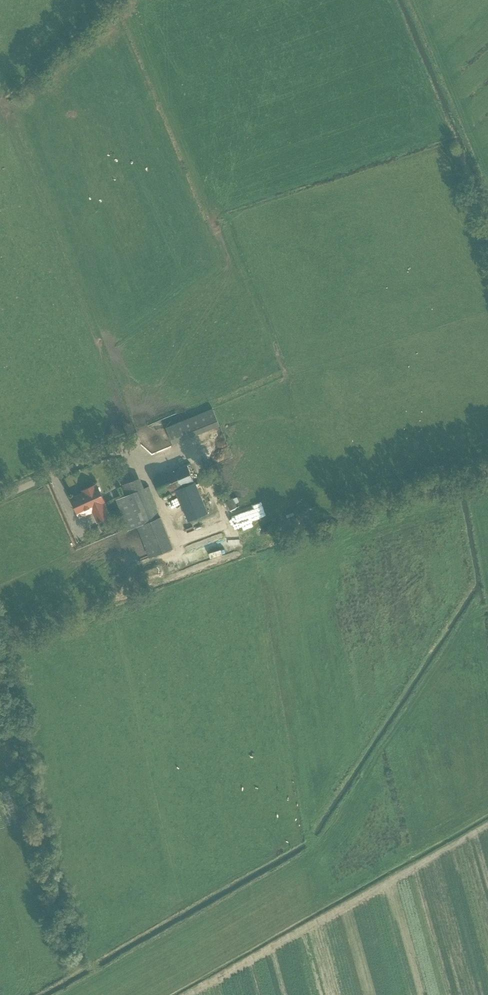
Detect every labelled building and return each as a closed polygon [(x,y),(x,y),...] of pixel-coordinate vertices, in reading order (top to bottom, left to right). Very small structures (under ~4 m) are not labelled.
[(173,445),(220,426),(213,408),(166,428),(173,445)] [(174,450),(176,456),(189,450),(187,445),(174,450)] [(187,465),(155,479),(162,495),(194,481),(187,465)] [(122,485),(126,494),(127,495),(116,500),(128,531),(139,526),(151,557),(164,552),(173,549),(149,486),(144,488),(141,478),(132,481),(122,485)] [(208,513),(195,482),(175,490),(188,521),(208,513)] [(83,493),(71,498),(78,514),(92,508),(97,521),(97,522),(109,516),(104,503),(105,503),(102,496),(98,486),(96,487),(95,485),(87,489),(82,491),(83,493)] [(240,508),(253,503),(249,495),(237,500),(240,508)] [(230,511),(238,507),(233,498),(226,502),(230,511)] [(245,515),(273,505),(271,500),(243,511),(245,515)] [(136,527),(126,532),(133,547),(143,542),(136,527)]
